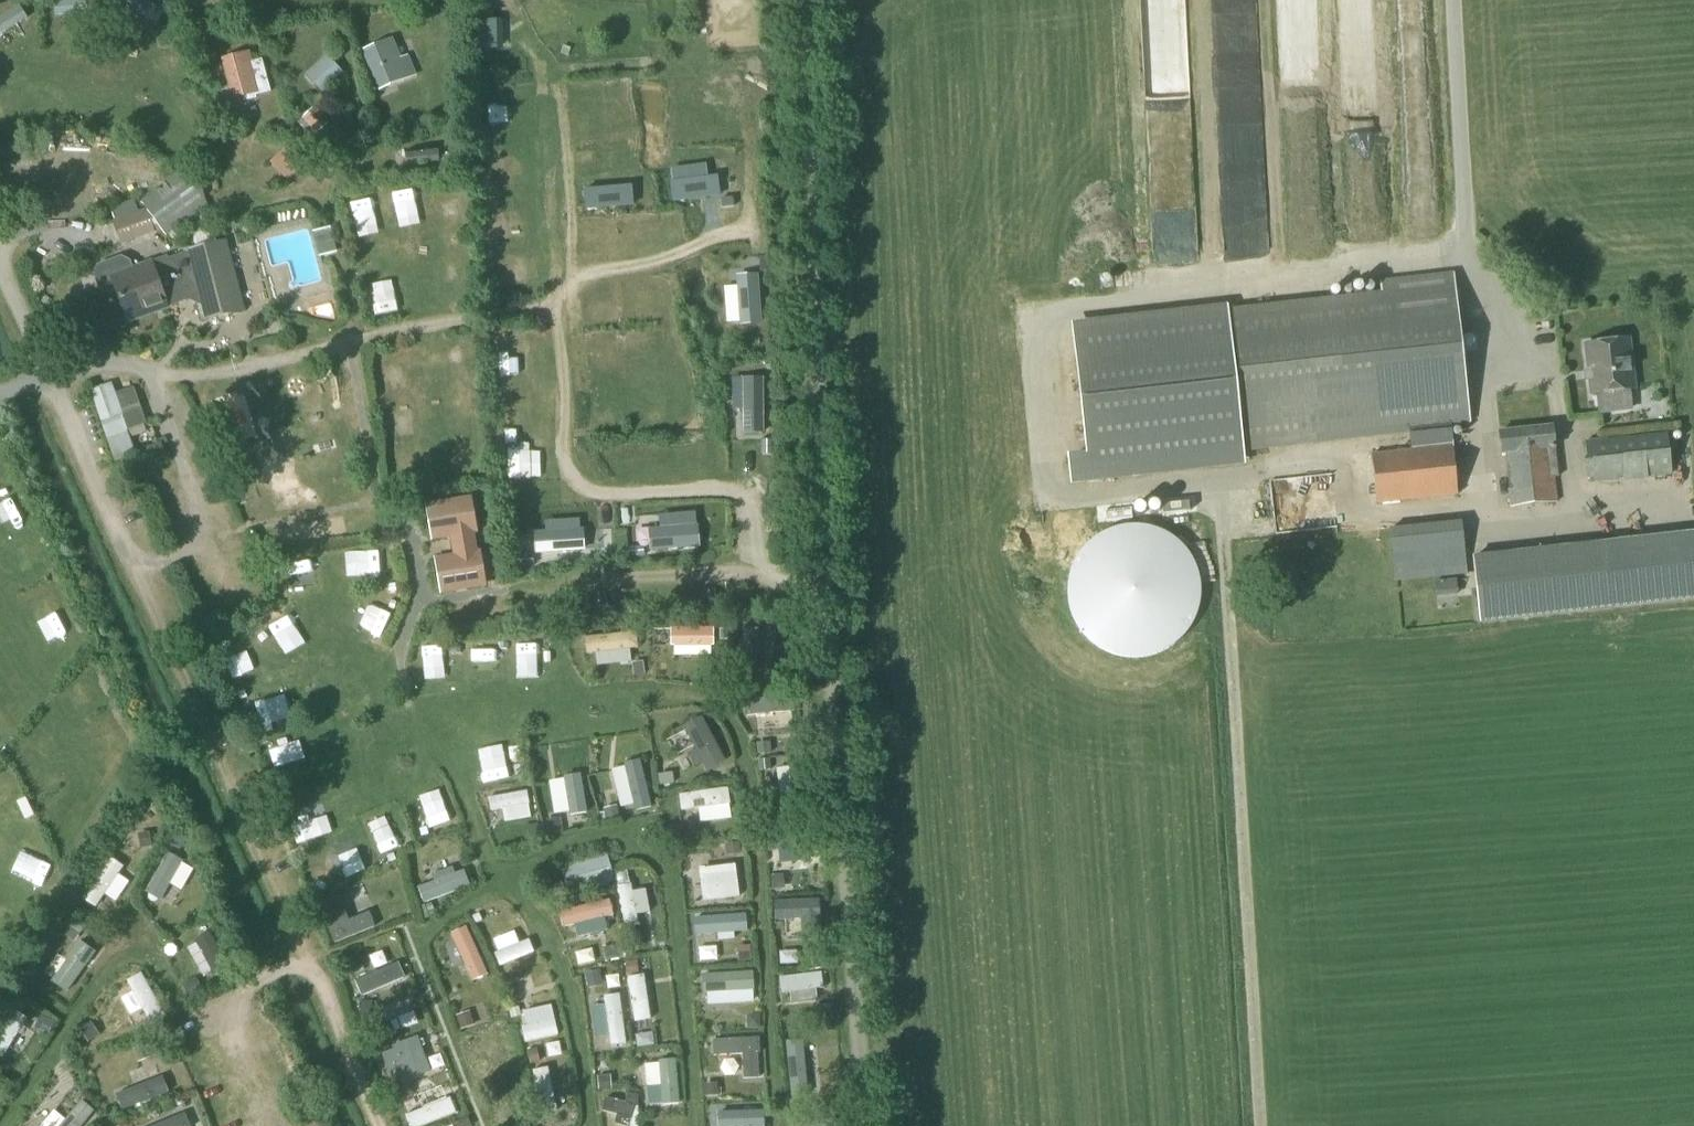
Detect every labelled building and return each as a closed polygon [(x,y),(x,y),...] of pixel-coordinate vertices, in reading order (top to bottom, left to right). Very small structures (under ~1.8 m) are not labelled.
[(139,7),(138,29),(164,30),(165,8),(139,7)] [(486,18),(487,51),(508,50),(506,17),(486,18)] [(408,54),(397,59),(391,43),(367,53),(381,87),(405,78),(416,74),(408,54)] [(323,94),(344,73),(326,55),(305,76),(323,94)] [(235,98),(243,96),(244,102),(257,99),(256,96),(271,93),(262,60),(250,63),(248,56),(226,62),(235,98)] [(533,126),(532,99),(494,100),(495,127),(533,126)] [(317,135),(330,122),(314,106),(301,119),(317,135)] [(287,182),(310,162),(293,143),(271,164),(287,182)] [(123,244),(161,230),(166,237),(208,207),(200,185),(187,168),(140,200),(146,208),(115,220),(123,244)] [(669,179),(673,201),(723,193),(719,172),(669,179)] [(342,176),(326,182),(331,194),(346,188),(342,176)] [(390,192),(392,221),(415,220),(413,190),(390,192)] [(381,245),(382,222),(362,221),(361,244),(381,245)] [(319,258),(337,253),(331,227),(313,232),(319,258)] [(185,253),(186,255),(167,262),(165,259),(134,271),(131,263),(122,258),(98,267),(94,276),(99,292),(108,296),(117,293),(128,323),(182,302),(181,298),(196,294),(203,320),(243,309),(225,242),(185,253)] [(155,244),(133,249),(136,263),(158,258),(155,244)] [(760,270),(739,272),(745,322),(766,319),(760,270)] [(1410,430),(1412,451),(1371,455),(1376,504),(1458,495),(1450,426),(1468,424),(1452,276),(1381,283),(1382,299),(1230,315),(1228,303),(1072,320),(1086,446),(1067,448),(1070,481),(1245,462),(1244,448),(1410,430)] [(396,287),(373,295),(381,318),(404,310),(396,287)] [(1592,395),(1634,389),(1628,340),(1586,345),(1592,395)] [(507,377),(531,375),(530,352),(506,353),(507,377)] [(765,380),(744,380),(744,440),(765,440),(765,380)] [(1663,397),(1661,380),(1634,384),(1636,401),(1663,397)] [(142,409),(135,390),(115,397),(113,391),(94,398),(116,460),(117,463),(136,456),(128,432),(145,425),(139,410),(142,409)] [(250,404),(233,408),(236,421),(253,417),(250,404)] [(1554,478),(1558,477),(1552,427),(1499,432),(1501,454),(1506,454),(1511,507),(1557,502),(1554,478)] [(257,429),(236,434),(240,452),(261,447),(257,429)] [(1591,483),(1671,475),(1666,433),(1586,442),(1591,483)] [(511,472),(533,471),(532,441),(510,442),(511,472)] [(472,532),(476,531),(471,499),(427,507),(433,538),(453,535),(456,557),(436,560),(442,592),(485,584),(480,553),(475,553),(472,532)] [(1394,582),(1467,574),(1461,521),(1389,527),(1394,582)] [(1610,593),(1603,521),(1469,535),(1476,607),(1610,593)] [(649,525),(650,545),(703,542),(702,522),(649,525)] [(536,529),(537,549),(587,547),(586,527),(536,529)] [(626,558),(652,553),(646,528),(621,533),(626,558)] [(1635,540),(1608,543),(1615,609),(1641,606),(1635,540)] [(392,548),(362,559),(369,576),(398,565),(392,548)] [(1189,558),(1191,592),(1215,591),(1213,556),(1189,558)] [(1435,583),(1436,598),(1457,596),(1456,581),(1435,583)] [(748,644),(775,644),(775,619),(749,619),(748,644)] [(718,626),(668,629),(669,648),(720,644),(718,626)] [(636,633),(583,636),(585,655),(637,652),(636,633)] [(515,663),(539,661),(538,636),(514,638),(515,663)] [(423,679),(446,678),(445,645),(422,646),(423,679)] [(795,692),(745,696),(746,717),(796,713),(795,692)] [(704,712),(684,721),(708,769),(728,759),(704,712)] [(507,744),(489,751),(499,781),(518,774),(507,744)] [(636,811),(653,806),(641,755),(623,759),(636,811)] [(815,807),(807,759),(790,762),(798,809),(815,807)] [(588,811),(582,770),(565,773),(571,814),(588,811)] [(729,785),(680,791),(683,811),(731,805),(729,785)] [(490,795),(492,807),(530,800),(527,787),(490,795)] [(447,792),(423,797),(431,833),(455,827),(447,792)] [(307,839),(339,826),(330,804),(298,817),(307,839)] [(816,827),(769,831),(770,850),(818,846),(816,827)] [(169,850),(145,892),(159,900),(183,858),(169,850)] [(112,853),(83,894),(100,905),(128,865),(112,853)] [(568,897),(616,883),(607,853),(561,867),(568,897)] [(737,861),(701,865),(704,897),(740,893),(737,861)] [(319,892),(356,883),(351,862),(314,871),(319,892)] [(417,881),(424,902),(471,886),(465,866),(417,881)] [(621,882),(627,919),(640,917),(633,879),(621,882)] [(320,906),(334,945),(376,930),(370,915),(349,923),(340,898),(320,906)] [(609,898),(561,909),(565,927),(614,915),(609,898)] [(820,939),(818,902),(772,904),(774,924),(799,922),(800,940),(820,939)] [(745,910),(694,913),(695,933),(746,930),(745,910)] [(470,920),(450,929),(473,981),(493,972),(470,920)] [(196,937),(215,974),(232,966),(213,929),(196,937)] [(496,948),(502,964),(535,953),(529,937),(496,948)] [(50,979),(67,991),(97,951),(80,938),(50,979)] [(354,977),(360,993),(404,977),(398,960),(354,977)] [(142,969),(127,978),(151,1022),(167,1013),(142,969)] [(824,970),(782,974),(784,993),(826,990),(824,970)] [(630,973),(636,1019),(652,1017),(645,971),(630,973)] [(754,972),(702,974),(703,993),(755,991),(754,972)] [(529,1016),(559,1006),(553,988),(523,999),(529,1016)] [(612,1044),(629,1041),(621,991),(605,993),(612,1044)] [(0,1029),(0,1054),(4,1057),(30,1015),(15,1005),(0,1029)] [(392,1037),(424,1025),(417,1007),(385,1019),(392,1037)] [(556,1016),(522,1025),(527,1043),(560,1034),(556,1016)] [(657,1023),(641,1026),(645,1046),(661,1043),(657,1023)] [(788,1039),(789,1052),(835,1050),(835,1036),(788,1039)] [(760,1053),(759,1038),(713,1040),(714,1056),(743,1055),(744,1079),(759,1078),(757,1053),(760,1053)] [(420,1039),(393,1048),(394,1052),(383,1056),(394,1087),(432,1074),(420,1039)] [(438,1071),(450,1066),(445,1052),(433,1056),(438,1071)] [(660,1104),(680,1103),(676,1054),(656,1055),(660,1104)] [(533,1067),(542,1111),(560,1108),(551,1064),(533,1067)] [(119,1090),(125,1108),(169,1092),(163,1074),(119,1090)] [(628,1118),(634,1103),(606,1093),(601,1108),(628,1118)] [(411,1125),(418,1125),(456,1111),(449,1094),(405,1111),(411,1125)] [(94,1109),(79,1095),(51,1125),(79,1125),(94,1109)] [(718,1109),(718,1125),(766,1125),(766,1108),(718,1109)] [(149,1125),(191,1125),(186,1112),(149,1125)]
